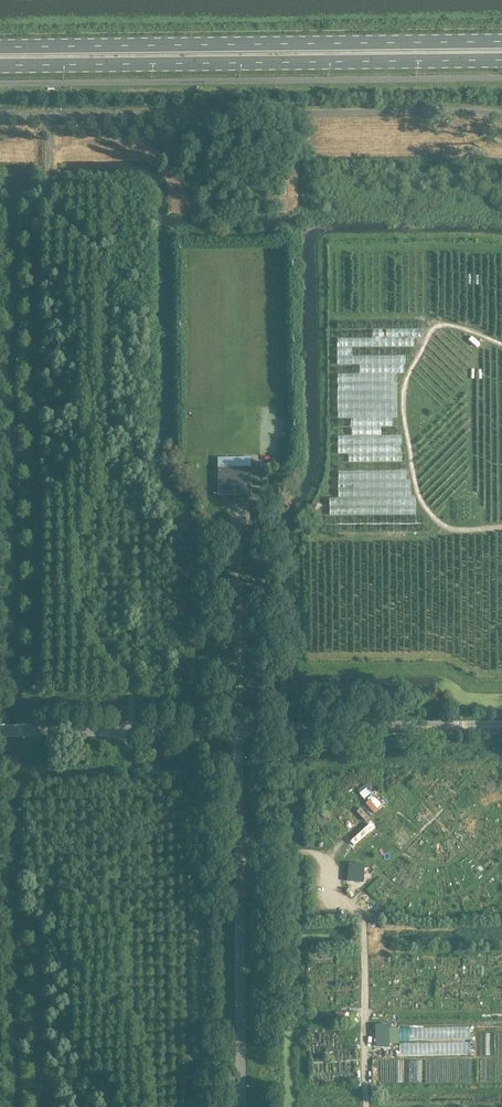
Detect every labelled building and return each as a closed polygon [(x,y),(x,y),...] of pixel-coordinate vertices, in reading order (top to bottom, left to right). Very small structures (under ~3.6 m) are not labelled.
[(424,320),(339,320),(338,464),(339,464),(338,497),(330,497),(330,515),(322,515),(322,532),(429,532),(429,514),(416,514),(416,496),(411,496),(411,478),(407,478),(407,452),(402,452),(402,426),(398,426),(398,373),(406,373),(406,346),(416,346),(416,337),(423,337),(424,320)] [(250,496),(250,473),(250,468),(217,468),(217,496),(231,496),(231,502),(240,502),(239,496),(250,496)] [(272,517),(272,508),(258,508),(258,523),(271,523),(271,517),(272,517)] [(350,861),(349,880),(364,881),(365,862),(350,861)] [(424,956),(424,963),(436,964),(436,956),(424,956)] [(376,1046),(391,1046),(390,1023),(376,1023),(376,1046)] [(469,1026),(399,1027),(399,1041),(469,1039),(469,1026)] [(469,1055),(469,1042),(399,1043),(399,1056),(469,1055)]
